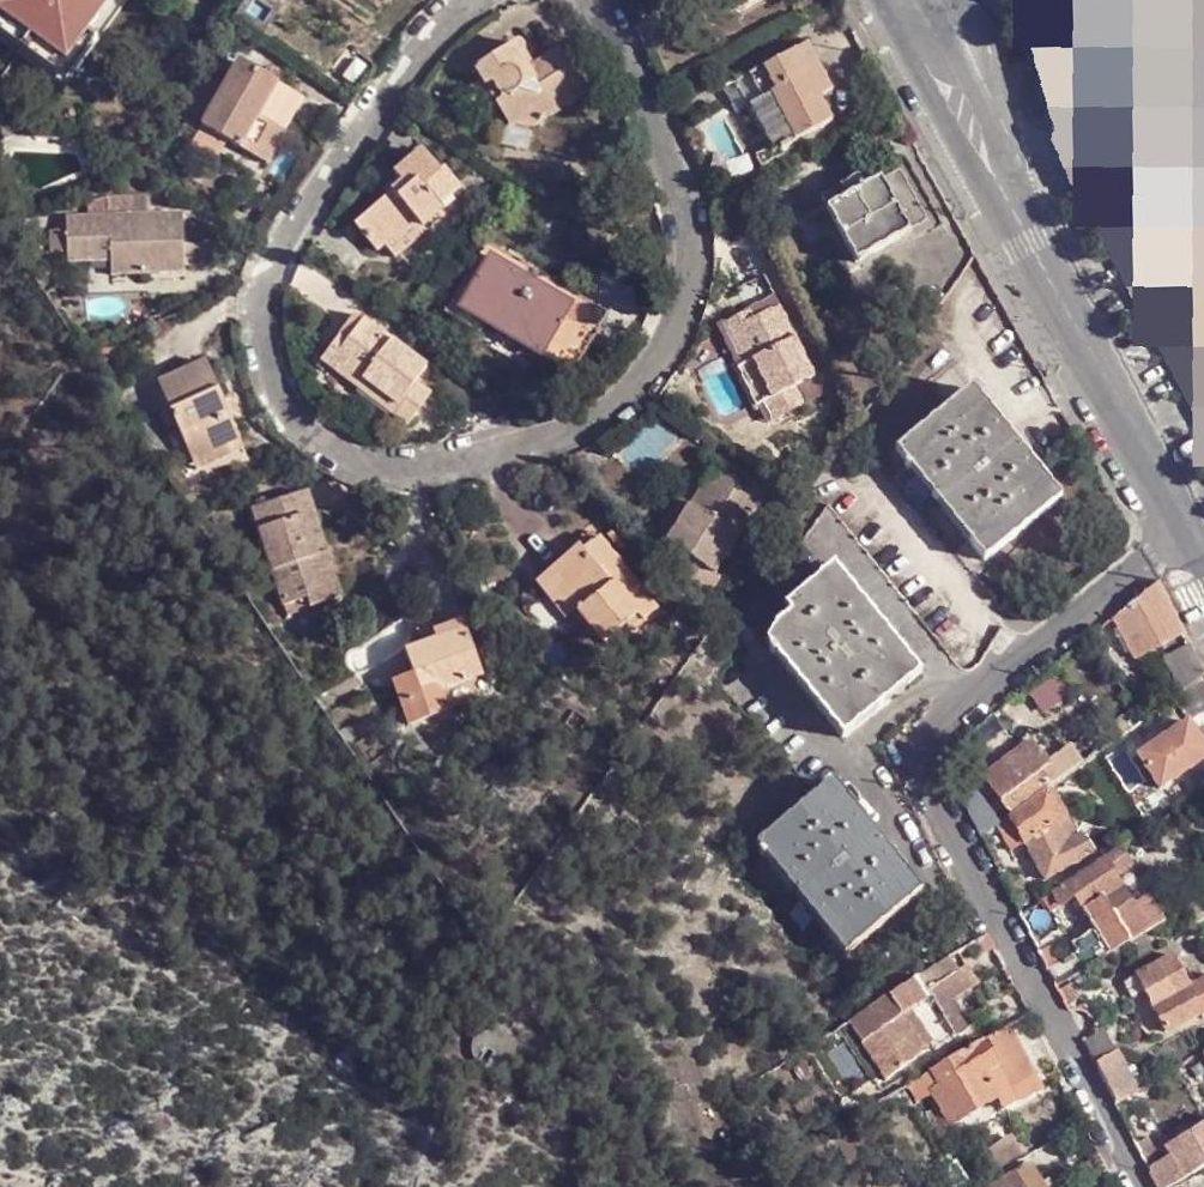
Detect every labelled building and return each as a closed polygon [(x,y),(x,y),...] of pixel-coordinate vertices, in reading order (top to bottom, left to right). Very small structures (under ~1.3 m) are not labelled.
[(0,6),(0,18),(29,40),(64,65),(86,36),(97,22),(95,20),(110,0),(4,0),(0,6)] [(743,11),(763,0),(737,0),(743,11)] [(29,40),(0,18),(0,37),(20,51),(29,40)] [(96,44),(86,36),(64,65),(29,40),(20,51),(65,85),(96,44)] [(517,45),(515,50),(510,49),(476,72),(487,91),(494,88),(502,100),(496,104),(509,125),(509,129),(531,135),(533,130),(588,97),(559,51),(535,67),(531,70),(522,57),(526,54),(527,52),(527,46),(522,43),(517,45)] [(816,43),(772,66),(783,89),(779,91),(803,138),(840,118),(831,97),(841,89),(816,43)] [(531,70),(535,67),(526,54),(522,57),(531,70)] [(286,87),(244,63),(209,126),(232,139),(249,150),(267,120),(286,87)] [(783,89),(772,66),(760,73),(771,96),(779,91),(783,89)] [(1056,101),(1065,128),(1101,104),(1089,73),(1056,101)] [(286,87),(267,120),(293,134),(310,100),(286,87)] [(494,88),(487,91),(496,104),(502,100),(494,88)] [(803,138),(779,91),(771,96),(757,103),(781,151),(803,138)] [(1101,104),(1065,128),(1071,154),(1069,155),(1081,195),(1086,195),(1095,215),(1130,187),(1134,184),(1103,102),(1101,104)] [(727,116),(710,122),(723,158),(740,152),(727,116)] [(267,120),(249,150),(275,163),(293,134),(267,120)] [(232,139),(209,126),(200,144),(221,155),(232,139)] [(441,174),(422,152),(394,177),(400,184),(393,194),(426,230),(445,212),(443,210),(462,192),(446,173),(441,174)] [(904,170),(885,181),(914,233),(934,223),(904,170)] [(885,181),(830,211),(860,263),(914,233),(885,181)] [(426,230),(393,194),(357,228),(380,254),(388,249),(399,260),(430,235),(426,230)] [(192,215),(77,219),(78,265),(100,265),(121,264),(122,278),(195,276),(196,268),(195,246),(192,215)] [(195,246),(196,268),(210,266),(210,246),(195,246)] [(495,259),(491,247),(451,314),(463,311),(495,259)] [(575,308),(581,299),(492,247),(491,247),(495,259),(575,308)] [(1192,253),(1194,265),(1203,264),(1203,251),(1192,253)] [(490,326),(547,359),(575,308),(495,259),(463,311),(490,326)] [(100,265),(78,265),(79,288),(101,287),(100,265)] [(752,321),(792,305),(788,296),(750,315),(752,321)] [(612,316),(581,299),(575,308),(547,359),(559,367),(578,376),(612,316)] [(750,315),(733,322),(750,361),(756,360),(777,400),(772,404),(780,419),(829,394),(821,377),(825,374),(792,305),(752,321),(750,315)] [(463,311),(451,314),(451,315),(485,334),(490,326),(463,311)] [(430,369),(357,316),(324,364),(360,393),(366,384),(401,408),(419,386),(430,369)] [(211,359),(162,380),(175,410),(224,390),(211,359)] [(756,360),(750,361),(746,366),(765,405),(772,404),(777,400),(756,360)] [(578,376),(559,367),(554,379),(570,388),(578,376)] [(366,384),(360,393),(394,416),(401,408),(366,384)] [(419,386),(401,408),(394,416),(410,428),(432,394),(419,386)] [(224,390),(175,410),(201,467),(248,447),(237,417),(230,401),(224,390)] [(897,454),(913,474),(919,470),(975,541),(969,545),(987,565),(1062,504),(1045,484),(1039,487),(981,416),(985,413),(968,395),(897,454)] [(230,401),(237,417),(244,413),(238,398),(230,401)] [(1034,471),(985,413),(981,416),(1039,487),(1045,484),(1034,471)] [(696,500),(744,534),(764,502),(743,486),(745,479),(719,462),(699,492),(696,500)] [(919,470),(913,474),(969,545),(975,541),(919,470)] [(316,490),(258,508),(265,529),(312,514),(325,552),(335,550),(316,490)] [(669,536),(696,500),(686,495),(661,529),(669,536)] [(675,540),(720,570),(744,534),(696,500),(669,536),(675,540)] [(312,514),(265,529),(289,603),(291,604),(314,597),(318,604),(348,596),(335,550),(325,552),(312,514)] [(589,548),(606,535),(600,530),(585,542),(589,548)] [(585,542),(540,579),(570,616),(581,608),(608,640),(648,610),(658,599),(606,535),(589,548),(585,542)] [(675,540),(664,555),(715,588),(727,575),(720,570),(675,540)] [(735,564),(727,575),(738,581),(745,571),(735,564)] [(832,571),(816,585),(822,590),(787,618),(789,620),(774,633),(779,640),(768,647),(771,651),(770,653),(773,657),(776,656),(843,740),(856,728),(850,723),(901,685),(906,689),(918,679),(832,571)] [(822,590),(816,585),(805,592),(782,612),(787,618),(822,590)] [(1184,631),(1165,593),(1126,612),(1133,625),(1150,618),(1162,642),(1184,631)] [(314,597),(291,604),(295,615),(317,608),(318,604),(314,597)] [(658,599),(648,610),(650,618),(663,606),(658,599)] [(648,610),(608,640),(615,646),(650,618),(648,610)] [(442,636),(412,648),(430,695),(490,673),(470,618),(440,628),(442,636)] [(1136,654),(1162,642),(1150,618),(1133,625),(1124,628),(1136,654)] [(779,640),(774,633),(765,643),(768,647),(779,640)] [(1181,694),(1203,678),(1203,671),(1192,646),(1163,659),(1181,694)] [(1181,694),(1175,699),(1193,724),(1203,715),(1203,678),(1181,694)] [(850,723),(856,728),(906,689),(901,685),(850,723)] [(1175,699),(1166,706),(1185,731),(1193,724),(1175,699)] [(591,727),(575,717),(567,731),(582,740),(591,727)] [(959,745),(983,778),(1018,754),(1012,746),(991,719),(959,745)] [(1012,746),(1018,754),(1032,744),(1042,736),(1037,728),(1012,746)] [(1060,783),(1071,774),(1061,761),(1042,736),(1032,744),(1060,783)] [(983,778),(1010,819),(1048,792),(1060,783),(1032,744),(1018,754),(983,778)] [(755,847),(772,866),(777,862),(835,934),(829,938),(846,957),(919,899),(902,879),(898,882),(841,810),(846,805),(829,786),(755,847)] [(975,789),(962,799),(982,840),(989,835),(997,830),(1002,825),(975,789)] [(1026,843),(1049,882),(1092,857),(1080,836),(1075,838),(1070,841),(1064,831),(1069,828),(1048,792),(1010,819),(1026,843)] [(898,882),(902,879),(846,805),(841,810),(898,882)] [(1002,825),(997,830),(1011,850),(1026,843),(1010,819),(1002,825)] [(1075,838),(1069,828),(1064,831),(1070,841),(1075,838)] [(1121,850),(1106,860),(1133,910),(1148,901),(1121,850)] [(1112,953),(1160,924),(1148,901),(1133,910),(1106,860),(1055,895),(1063,907),(1079,898),(1112,953)] [(777,862),(772,866),(829,938),(835,934),(777,862)] [(1063,907),(1095,962),(1112,953),(1079,898),(1063,907)] [(995,949),(990,935),(979,941),(972,946),(979,958),(995,949)] [(1041,953),(1051,973),(1061,967),(1050,947),(1041,953)] [(1161,963),(1176,996),(1185,992),(1192,987),(1177,955),(1161,963)] [(1166,1031),(1197,1016),(1185,992),(1176,996),(1161,963),(1137,973),(1146,990),(1166,1031)] [(1146,990),(1137,973),(1124,981),(1131,997),(1146,990)] [(1192,987),(1185,992),(1197,1016),(1203,1012),(1203,981),(1192,987)] [(899,1017),(902,1022),(928,1008),(913,985),(888,1000),(899,1017)] [(888,1000),(858,1021),(853,1024),(880,1062),(894,1054),(878,1030),(891,1022),(899,1017),(888,1000)] [(902,1022),(899,1017),(891,1022),(895,1027),(902,1022)] [(502,1031),(493,1030),(485,1031),(478,1036),(474,1043),(472,1052),(474,1060),(479,1067),(486,1071),(494,1073),(503,1071),(510,1066),(514,1059),(516,1051),(514,1042),(509,1036),(502,1031)] [(1012,1048),(1026,1074),(1052,1060),(1038,1033),(1012,1048)] [(983,1046),(931,1076),(938,1090),(959,1123),(1002,1102),(1007,1112),(1018,1106),(983,1046)] [(1096,1064),(1116,1103),(1139,1088),(1119,1050),(1096,1064)] [(938,1090),(931,1076),(917,1084),(926,1098),(938,1090)] [(884,1111),(905,1099),(901,1094),(881,1105),(884,1111)] [(1144,1159),(1158,1186),(1169,1186),(1184,1178),(1203,1167),(1203,1125),(1167,1147),(1144,1159)] [(1020,1155),(1012,1139),(982,1158),(990,1173),(1020,1155)] [(1051,1145),(1033,1155),(1039,1165),(1042,1165),(1050,1162),(1053,1165),(1058,1161),(1051,1145)] [(1029,1166),(995,1186),(1042,1186),(1029,1166)]
